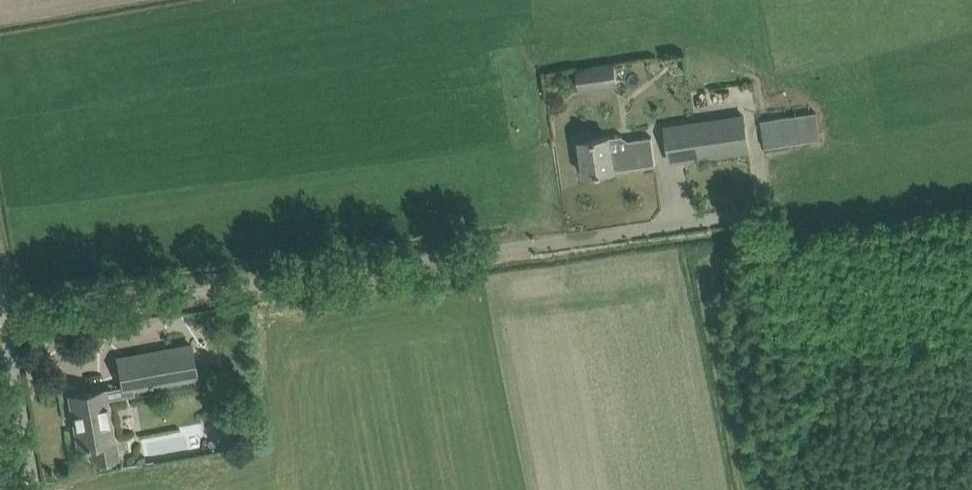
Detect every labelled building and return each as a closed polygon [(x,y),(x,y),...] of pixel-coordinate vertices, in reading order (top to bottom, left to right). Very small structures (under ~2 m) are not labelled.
[(579,91),(618,85),(614,60),(576,66),(579,91)] [(818,110),(762,119),(766,146),(822,137),(818,110)] [(750,150),(747,130),(744,111),(665,123),(668,141),(670,161),(750,150)] [(618,129),(575,135),(578,154),(583,154),(586,173),(615,169),(614,167),(633,164),(633,166),(656,163),(652,134),(629,138),(618,129)] [(197,377),(195,363),(191,344),(119,357),(122,377),(125,391),(197,377)] [(116,440),(113,441),(104,389),(71,396),(80,447),(87,446),(87,447),(91,446),(90,445),(92,445),(95,462),(119,457),(116,440)]
